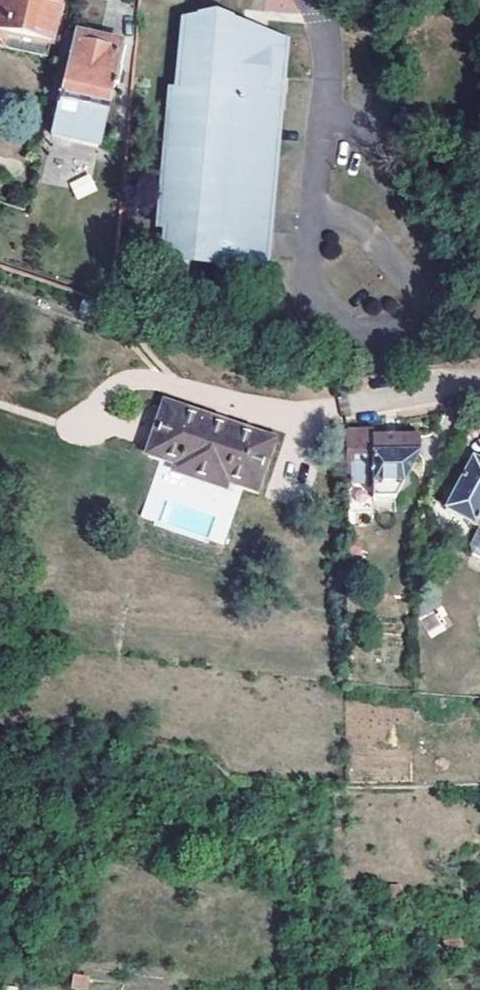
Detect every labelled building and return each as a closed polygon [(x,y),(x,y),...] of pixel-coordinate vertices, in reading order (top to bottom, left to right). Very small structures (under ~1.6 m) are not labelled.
[(5,39),(6,33),(53,44),(62,2),(53,0),(0,0),(0,38),(5,39)] [(278,103),(284,43),(265,34),(265,39),(242,37),(243,26),(233,22),(233,18),(215,11),(197,15),(196,19),(185,20),(179,91),(172,91),(159,227),(166,227),(163,258),(221,261),(221,263),(263,267),(267,221),(265,221),(275,103),(278,103)] [(50,59),(53,44),(6,33),(5,39),(0,38),(0,48),(50,59)] [(121,43),(78,34),(61,113),(62,114),(110,124),(119,84),(112,82),(121,43)] [(75,199),(97,191),(91,174),(69,181),(75,199)] [(273,440),(166,404),(149,454),(177,464),(175,472),(225,489),(228,480),(256,490),(273,440)] [(421,437),(366,437),(365,431),(348,433),(349,513),(376,513),(376,500),(399,500),(421,453),(421,437)] [(479,527),(479,462),(474,459),(448,511),(465,519),(479,527)] [(459,531),(465,519),(448,511),(442,523),(459,531)] [(430,635),(445,629),(438,613),(423,619),(430,635)]
